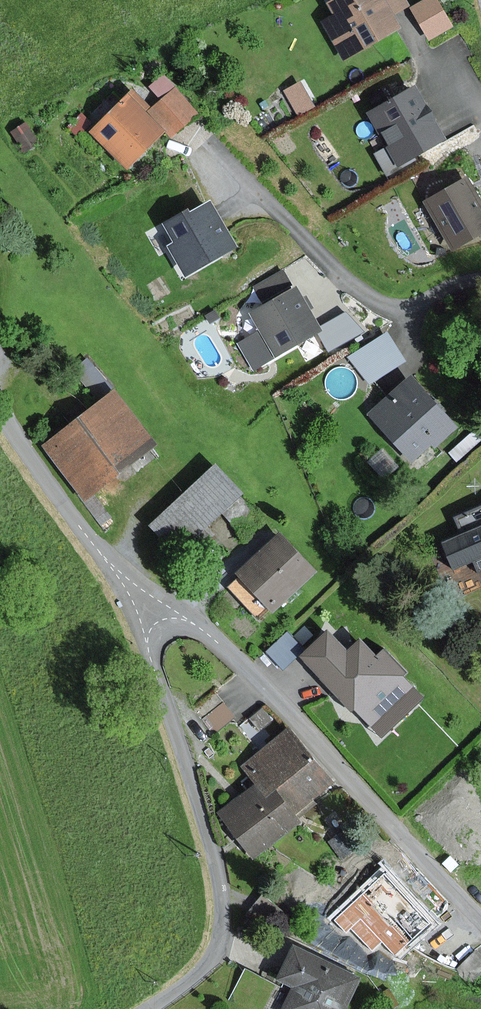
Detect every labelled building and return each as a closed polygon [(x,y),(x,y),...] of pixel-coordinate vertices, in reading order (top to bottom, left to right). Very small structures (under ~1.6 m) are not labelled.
[(402,0),(331,0),(330,1),(337,15),(324,22),(344,60),(403,29),(395,13),(406,7),(402,0)] [(408,2),(428,36),(454,21),(442,0),(412,0),(408,2)] [(302,76),(283,85),(295,111),(314,102),(302,76)] [(446,142),(417,88),(370,114),(399,168),(446,142)] [(134,90),(96,136),(133,166),(166,126),(148,111),(152,106),(134,90)] [(424,202),(454,251),(480,235),(480,204),(465,177),(424,202)] [(178,240),(174,242),(190,273),(237,249),(213,203),(193,213),(190,208),(167,219),(178,240)] [(291,293),(282,274),(252,288),(259,303),(248,309),(271,357),(321,333),(300,288),(291,293)] [(389,325),(348,350),(367,380),(407,355),(389,325)] [(456,427),(410,379),(370,417),(415,465),(456,427)] [(157,442),(118,392),(47,447),(86,497),(157,442)] [(152,526),(178,554),(242,496),(216,469),(152,526)] [(198,576),(262,519),(242,496),(178,554),(198,576)] [(450,518),(476,576),(480,573),(480,505),(450,518)] [(319,571),(283,535),(240,578),(276,614),(319,571)] [(351,652),(330,631),(303,657),(382,737),(423,697),(402,675),(405,672),(385,652),(378,658),(362,642),(351,652)] [(279,662),(299,650),(287,632),(268,644),(279,662)] [(306,820),(300,813),(333,787),(289,731),(278,717),(267,726),(276,736),(258,751),(249,740),(236,750),(253,773),(231,790),(227,785),(217,793),(214,795),(241,830),(261,855),(306,820)] [(429,919),(383,870),(332,918),(344,931),(349,927),(371,950),(383,938),(394,951),(429,919)] [(296,946),(276,983),(289,990),(279,1008),(349,1008),(363,982),(296,946)]
